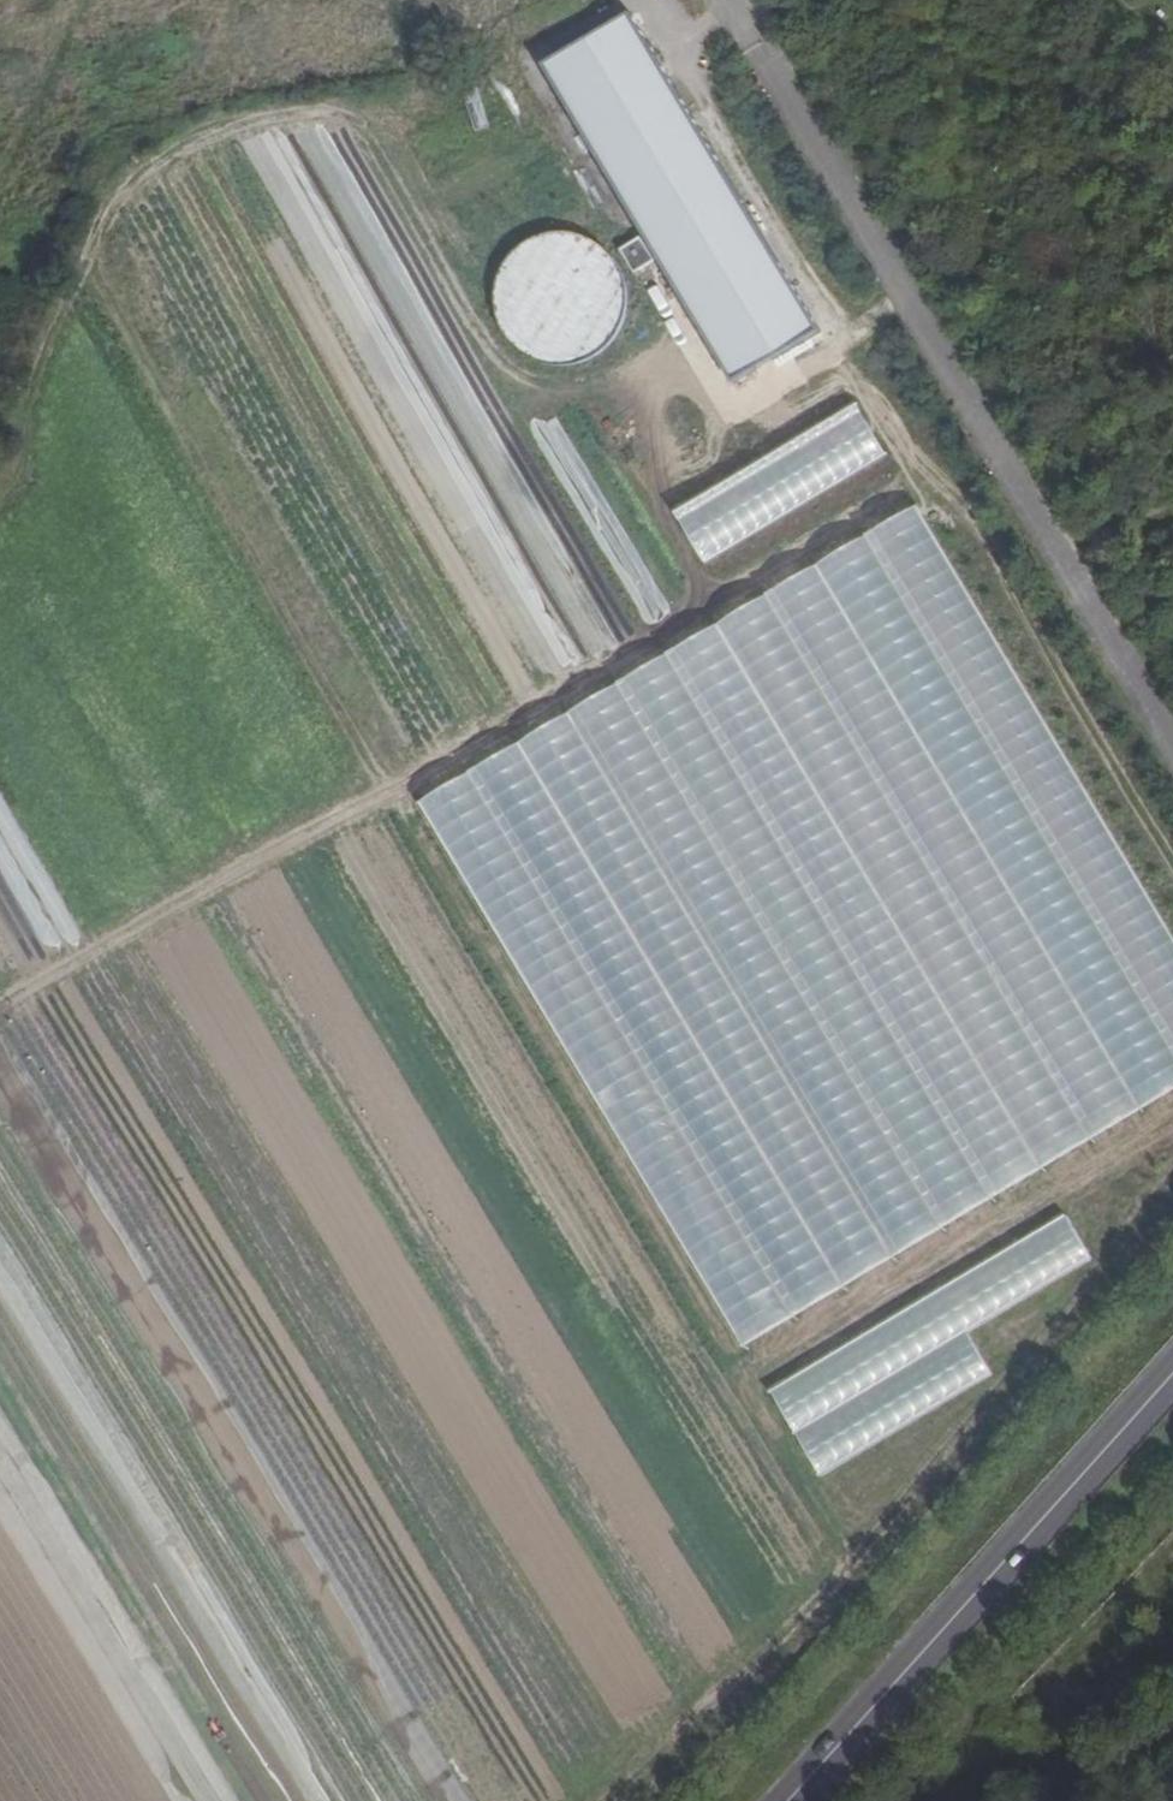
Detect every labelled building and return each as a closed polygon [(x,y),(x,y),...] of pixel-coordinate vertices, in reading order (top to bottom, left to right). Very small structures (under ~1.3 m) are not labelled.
[(652,39),(638,15),(548,64),(562,87),(739,384),(828,331),(652,39)] [(639,328),(592,221),(484,268),(531,375),(639,328)] [(637,272),(652,264),(640,242),(625,249),(637,272)] [(858,410),(677,518),(703,563),(885,455),(858,410)] [(416,803),(742,1344),(1172,1086),(1172,942),(910,507),(416,803)] [(1065,1216),(766,1388),(817,1476),(992,1375),(967,1332),(1091,1260),(1065,1216)]
